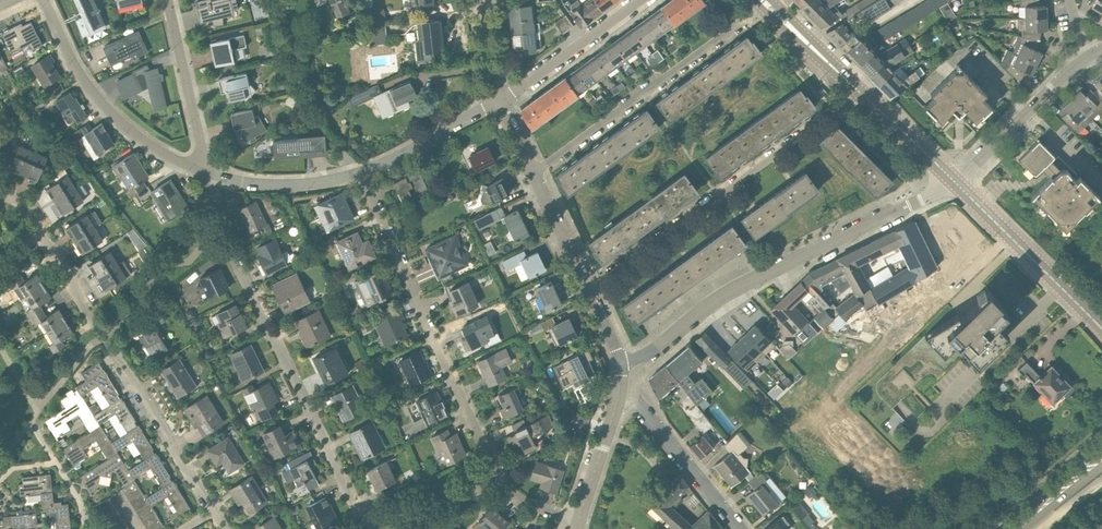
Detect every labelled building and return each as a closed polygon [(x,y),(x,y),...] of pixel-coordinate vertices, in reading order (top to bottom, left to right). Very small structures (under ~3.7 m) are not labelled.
[(106,28),(95,1),(96,0),(75,0),(85,23),(79,26),(83,36),(90,33),(91,35),(106,28)] [(119,8),(127,6),(129,12),(141,10),(140,3),(143,2),(143,0),(117,0),(119,8)] [(239,7),(237,0),(199,0),(193,1),(194,7),(198,6),(201,22),(210,20),(211,25),(214,25),(214,26),(224,25),(224,22),(242,18),(239,7)] [(349,12),(344,0),(331,0),(338,17),(349,12)] [(592,19),(582,4),(579,0),(572,5),(568,0),(564,3),(581,27),(592,19)] [(595,0),(587,0),(582,4),(592,19),(603,11),(595,0)] [(612,0),(595,0),(603,11),(614,2),(612,0)] [(674,23),(675,24),(705,2),(704,0),(670,0),(662,6),(663,7),(674,23)] [(833,5),(841,0),(823,0),(821,1),(819,0),(806,0),(800,5),(812,17),(833,5)] [(861,10),(876,0),(865,0),(857,4),(845,12),(848,18),(861,10)] [(864,16),(867,21),(902,0),(876,0),(861,10),(864,16)] [(929,13),(935,10),(929,0),(928,0),(923,3),(929,13)] [(935,10),(940,7),(941,7),(936,0),(929,0),(935,10)] [(1021,0),(1022,6),(1025,6),(1026,18),(1047,18),(1046,6),(1040,6),(1038,4),(1037,0),(1022,0),(1021,0)] [(1101,13),(1101,0),(1096,0),(1092,7),(1101,13)] [(510,8),(511,21),(532,19),(530,3),(519,4),(520,7),(510,8)] [(918,6),(924,17),(929,13),(923,3),(918,6)] [(833,5),(812,17),(822,27),(837,18),(836,17),(842,14),(833,5)] [(912,9),(918,20),(924,17),(918,6),(912,9)] [(966,10),(963,6),(957,9),(960,14),(966,10)] [(674,23),(663,7),(653,15),(665,30),(674,23)] [(907,13),(913,23),(918,20),(912,9),(907,13)] [(371,31),(386,29),(385,21),(386,21),(385,10),(368,12),(369,24),(370,23),(371,31)] [(840,45),(855,31),(849,25),(864,16),(861,10),(848,18),(827,30),(826,32),(840,45)] [(953,11),(945,16),(948,21),(956,17),(953,11)] [(901,16),(907,26),(913,23),(907,13),(901,16)] [(665,30),(653,15),(643,22),(655,37),(665,30)] [(567,16),(561,20),(568,30),(574,26),(567,16)] [(896,19),(902,30),(907,26),(901,16),(896,19)] [(1047,18),(1026,18),(1026,30),(1023,30),(1021,36),(1037,40),(1039,32),(1041,30),(1047,30),(1047,18)] [(532,19),(511,21),(513,34),(533,33),(533,32),(540,31),(539,23),(533,24),(532,19)] [(890,22),(896,33),(902,30),(896,19),(890,22)] [(568,30),(561,20),(555,24),(562,34),(568,30)] [(39,37),(31,21),(18,28),(17,25),(2,32),(12,51),(24,44),(28,52),(26,53),(29,58),(36,54),(34,49),(43,44),(39,37)] [(423,23),(417,25),(419,40),(415,40),(418,62),(435,60),(434,52),(441,51),(440,44),(443,43),(440,21),(423,23)] [(655,37),(643,22),(634,29),(645,44),(655,37)] [(885,26),(891,36),(896,33),(890,22),(885,26)] [(879,29),(885,39),(891,36),(885,26),(879,29)] [(386,29),(371,31),(372,38),(387,36),(386,29)] [(645,44),(634,29),(624,36),(635,51),(645,44)] [(879,29),(874,32),(880,42),(885,39),(879,29)] [(859,65),(873,51),(875,49),(861,35),(860,36),(855,31),(840,45),(845,51),(859,65)] [(138,56),(147,51),(139,32),(105,47),(111,61),(128,54),(128,56),(136,52),(138,56)] [(533,33),(513,34),(514,48),(524,47),(524,50),(535,49),(533,33)] [(210,42),(216,66),(235,61),(232,50),(247,46),(244,35),(210,42)] [(635,51),(624,36),(614,43),(626,58),(635,51)] [(718,58),(730,75),(761,53),(753,42),(751,43),(747,36),(735,45),(735,44),(729,48),(730,49),(718,58)] [(1037,40),(1021,36),(1020,42),(1023,44),(1018,54),(1037,63),(1042,52),(1037,50),(1036,47),(1037,40)] [(968,41),(964,37),(959,41),(962,45),(968,41)] [(679,42),(676,38),(672,40),(678,48),(686,42),(683,38),(679,42)] [(884,61),(904,48),(909,45),(906,39),(881,54),(883,57),(881,59),(873,51),(859,65),(869,75),(884,61)] [(626,58),(614,43),(604,50),(616,66),(626,58)] [(672,53),(678,48),(675,44),(668,49),(672,53)] [(878,85),(894,71),(889,66),(905,57),(904,48),(884,61),(869,75),(878,85)] [(616,66),(604,50),(595,57),(606,73),(616,66)] [(652,54),(655,58),(659,63),(664,59),(658,50),(652,54)] [(1037,63),(1018,54),(1013,65),(1010,64),(1006,68),(1018,80),(1024,73),(1026,72),(1032,74),(1037,63)] [(48,83),(59,76),(47,57),(33,65),(39,75),(42,74),(48,83)] [(606,73),(595,57),(585,64),(597,80),(606,73)] [(659,63),(655,58),(649,63),(652,68),(659,63)] [(699,98),(730,75),(718,58),(706,66),(705,65),(699,70),(699,71),(686,80),(699,98)] [(597,80),(585,64),(576,71),(587,87),(597,80)] [(983,116),(992,106),(983,97),(986,93),(961,68),(961,67),(961,66),(961,65),(960,64),(959,64),(957,64),(956,66),(956,68),(931,93),(935,97),(925,107),(934,116),(932,118),(940,127),(949,118),(946,116),(953,109),(956,112),(961,112),(964,109),(971,116),(968,118),(977,127),(985,118),(983,116)] [(18,76),(25,72),(22,66),(14,70),(18,76)] [(134,74),(117,82),(124,98),(125,98),(124,95),(133,91),(134,94),(136,93),(134,90),(149,84),(149,87),(155,110),(167,107),(161,81),(159,75),(158,69),(150,71),(147,66),(133,72),(134,74)] [(642,68),(636,72),(640,77),(646,72),(642,68)] [(576,71),(566,78),(577,94),(587,87),(576,71)] [(894,71),(878,85),(890,97),(919,77),(915,71),(904,78),(902,80),(894,71)] [(249,84),(246,72),(219,79),(222,92),(228,90),(231,101),(243,98),(246,100),(250,96),(252,96),(252,95),(257,90),(250,84),(249,84)] [(640,77),(636,72),(630,76),(634,81),(640,77)] [(1093,93),(1101,102),(1101,75),(1094,83),(1099,88),(1099,90),(1095,94),(1093,93)] [(566,78),(565,77),(554,85),(549,88),(549,89),(544,93),(556,110),(578,95),(577,94),(566,78)] [(699,98),(686,80),(673,90),(673,89),(668,93),(669,93),(658,101),(670,119),(699,98)] [(417,95),(411,82),(382,94),(378,85),(350,98),(353,105),(363,101),(364,102),(376,97),(385,116),(410,105),(408,99),(417,95)] [(622,83),(617,87),(620,91),(625,87),(622,83)] [(343,100),(344,90),(337,89),(338,87),(330,86),(328,98),(343,100)] [(620,91),(617,87),(611,91),(615,95),(620,91)] [(771,111),(784,128),(796,119),(797,119),(802,116),(801,115),(815,106),(807,95),(805,96),(800,89),(771,111)] [(1093,93),(1090,90),(1091,92),(1087,96),(1085,96),(1085,95),(1080,91),(1072,99),(1087,114),(1092,109),(1094,110),(1096,110),(1099,113),(1101,109),(1101,102),(1093,93)] [(74,98),(70,92),(56,101),(65,114),(62,115),(69,126),(77,121),(78,122),(87,116),(76,97),(74,98)] [(556,110),(544,93),(538,97),(538,96),(533,100),(521,109),(524,113),(523,114),(533,128),(556,110)] [(599,104),(605,99),(601,95),(595,99),(599,104)] [(594,108),(599,104),(594,98),(589,102),(594,108)] [(1087,114),(1072,99),(1063,108),(1068,112),(1068,115),(1064,119),(1063,117),(1062,118),(1078,133),(1085,126),(1083,124),(1083,121),(1081,120),(1087,114)] [(44,101),(34,106),(38,113),(48,108),(44,101)] [(311,104),(300,110),(302,115),(314,109),(311,104)] [(322,117),(326,115),(328,111),(325,105),(318,108),(322,117)] [(255,117),(253,109),(231,114),(235,128),(240,127),(242,134),(243,138),(246,142),(250,139),(251,143),(257,139),(255,136),(267,129),(259,116),(255,117)] [(617,131),(629,149),(659,127),(646,110),(635,118),(634,117),(629,121),(630,122),(617,131)] [(784,128),(771,111),(740,133),(753,151),(766,141),(766,142),(771,138),(784,128)] [(93,129),(89,123),(73,133),(78,140),(86,135),(97,153),(114,143),(102,123),(93,129)] [(848,168),(863,152),(850,139),(851,139),(847,135),(846,135),(836,125),(821,141),(848,168)] [(51,138),(54,132),(46,128),(43,134),(51,138)] [(299,136),(273,139),(275,157),(327,153),(325,134),(324,134),(323,128),(299,130),(299,136)] [(629,149),(617,131),(604,141),(603,140),(598,143),(599,144),(586,153),(599,171),(629,149)] [(753,151),(740,133),(707,157),(720,174),(735,164),(740,161),(740,160),(753,151)] [(1056,158),(1054,157),(1055,156),(1039,140),(1020,159),(1027,167),(1023,171),(1030,179),(1035,174),(1036,175),(1042,168),(1044,170),(1046,168),(1051,173),(1049,175),(1051,177),(1032,195),(1040,203),(1035,208),(1042,215),(1047,211),(1058,221),(1054,224),(1065,235),(1075,226),(1071,223),(1084,210),(1089,215),(1096,208),(1091,203),(1099,195),(1098,194),(1080,176),(1078,177),(1076,175),(1077,174),(1059,155),(1056,158)] [(24,173),(34,151),(20,145),(10,167),(24,173)] [(1095,146),(1093,151),(1101,155),(1101,148),(1095,146)] [(477,169),(494,161),(488,148),(470,156),(477,169)] [(48,157),(34,151),(24,173),(30,176),(29,180),(35,183),(37,179),(38,179),(48,157)] [(863,152),(848,168),(876,196),(891,180),(881,170),(882,170),(878,166),(877,166),(863,152)] [(141,165),(134,153),(114,166),(119,175),(120,174),(129,188),(126,190),(130,197),(147,187),(143,180),(149,176),(142,164),(141,165)] [(599,171),(586,153),(573,163),(573,162),(568,166),(568,167),(557,175),(562,181),(560,182),(568,193),(599,171)] [(51,194),(55,200),(75,188),(67,175),(68,174),(62,165),(53,174),(57,181),(47,187),(51,194)] [(403,202),(429,190),(419,170),(394,183),(403,202)] [(774,195),(787,212),(818,189),(805,172),(794,180),(793,179),(789,183),(789,184),(774,195)] [(651,198),(663,215),(677,206),(677,207),(682,203),(682,202),(697,191),(684,173),(651,198)] [(509,193),(503,179),(488,186),(483,184),(478,197),(465,203),(469,211),(487,204),(509,193)] [(170,219),(188,207),(171,180),(152,191),(170,219)] [(75,188),(55,200),(63,213),(83,201),(75,188)] [(328,230),(354,218),(342,193),(319,204),(325,218),(323,219),(328,230)] [(445,196),(444,199),(445,202),(448,203),(453,200),(454,198),(453,195),(450,194),(445,196)] [(787,212),(774,195),(759,206),(758,205),(753,209),(754,210),(743,218),(755,235),(787,212)] [(663,215),(651,198),(619,221),(632,238),(645,229),(645,230),(650,226),(650,225),(663,215)] [(267,224),(256,201),(240,208),(251,231),(264,225),(268,234),(273,231),(269,223),(267,224)] [(504,216),(500,208),(473,221),(478,232),(506,219),(515,240),(529,234),(518,210),(504,216)] [(75,240),(95,227),(87,214),(67,227),(75,240)] [(632,238),(619,221),(590,242),(596,249),(594,250),(602,260),(614,251),(615,252),(620,248),(619,247),(632,238)] [(917,289),(913,282),(936,268),(914,221),(875,240),(838,259),(843,270),(851,285),(855,293),(862,305),(865,311),(886,298),(891,305),(917,289)] [(702,247),(717,267),(746,245),(732,226),(720,234),(720,233),(715,236),(715,237),(702,247)] [(103,240),(95,227),(75,240),(83,253),(85,251),(103,240)] [(362,243),(358,232),(338,241),(350,268),(376,256),(368,240),(362,243)] [(440,277),(468,264),(455,236),(427,248),(440,277)] [(267,273),(287,264),(275,239),(258,248),(264,261),(262,262),(267,273)] [(717,267),(702,247),(689,256),(689,255),(684,259),(684,260),(676,266),(691,286),(717,267)] [(527,257),(524,250),(502,261),(507,270),(521,263),(522,267),(525,266),(529,277),(546,269),(538,252),(527,257)] [(90,264),(98,277),(118,264),(110,251),(90,264)] [(315,267),(318,266),(318,263),(317,260),(314,259),(311,261),(310,264),(312,267),(315,267)] [(843,270),(838,259),(809,273),(800,282),(820,301),(825,308),(834,320),(840,314),(843,319),(862,305),(855,293),(836,307),(831,301),(833,300),(820,286),(830,281),(841,294),(851,285),(843,270)] [(118,264),(98,277),(106,289),(126,277),(118,264)] [(691,286),(676,266),(668,271),(668,270),(663,274),(664,275),(651,284),(665,304),(691,286)] [(210,297),(228,288),(219,269),(201,277),(210,297)] [(379,280),(375,271),(355,280),(367,306),(392,294),(385,277),(379,280)] [(26,297),(44,285),(36,273),(25,280),(21,275),(9,282),(14,289),(19,286),(26,297)] [(348,283),(357,279),(354,273),(345,277),(348,283)] [(286,311),(309,300),(296,274),(278,283),(281,291),(277,293),(286,311)] [(547,311),(562,304),(551,281),(536,289),(547,311)] [(457,314),(478,304),(468,282),(447,292),(457,314)] [(802,296),(812,307),(820,301),(800,282),(771,309),(784,323),(797,310),(793,305),(802,296)] [(665,304),(651,284),(638,294),(637,293),(632,297),(633,297),(622,305),(636,325),(665,304)] [(31,317),(43,310),(40,305),(51,297),(44,285),(26,297),(32,307),(27,310),(31,317)] [(1001,302),(988,289),(986,291),(984,290),(976,295),(979,298),(960,316),(958,314),(925,335),(926,336),(881,379),(878,383),(877,388),(878,392),(880,396),(892,408),(900,400),(907,407),(965,352),(978,365),(1009,334),(1006,332),(997,323),(996,322),(1007,311),(1000,303),(1001,302)] [(240,314),(235,305),(218,313),(222,321),(218,324),(224,337),(233,333),(247,326),(240,314)] [(48,332),(66,321),(58,308),(46,316),(43,310),(31,317),(36,324),(41,321),(48,332)] [(386,345),(407,335),(400,319),(404,318),(399,308),(374,319),(386,345)] [(823,329),(834,320),(825,308),(818,314),(813,318),(815,319),(823,329)] [(194,311),(191,309),(186,311),(189,318),(196,315),(194,311)] [(308,347),(331,336),(318,310),(298,320),(305,336),(303,337),(308,347)] [(797,310),(784,323),(794,333),(805,344),(819,333),(797,310)] [(171,345),(158,324),(164,320),(159,313),(152,318),(154,321),(137,331),(141,338),(143,336),(148,343),(146,344),(153,356),(171,345)] [(192,320),(194,323),(197,324),(200,323),(201,320),(200,317),(196,316),(193,318),(193,319),(192,320)] [(472,348),(487,341),(485,338),(494,334),(487,316),(463,327),(472,348)] [(556,345),(577,335),(569,319),(549,328),(553,336),(552,336),(556,345)] [(66,321),(48,332),(54,342),(49,345),(54,352),(65,345),(62,340),(73,333),(66,321)] [(532,335),(544,329),(541,322),(529,328),(532,335)] [(775,345),(756,324),(746,333),(766,354),(775,345)] [(732,361),(705,331),(697,339),(724,368),(726,367),(744,386),(751,380),(732,361)] [(737,341),(757,362),(766,354),(746,333),(737,341)] [(728,350),(747,371),(757,362),(737,341),(728,350)] [(64,349),(67,353),(73,349),(70,345),(64,349)] [(244,380),(263,370),(251,345),(232,354),(244,380)] [(689,345),(665,365),(696,404),(712,390),(701,377),(695,382),(687,373),(702,360),(689,345)] [(780,350),(788,359),(797,352),(790,345),(783,346),(780,350)] [(349,373),(336,347),(314,359),(320,372),(322,371),(328,383),(349,373)] [(511,359),(506,349),(495,354),(495,353),(478,361),(489,385),(506,377),(500,364),(511,359)] [(562,385),(580,376),(579,374),(585,371),(587,376),(594,372),(589,361),(593,359),(588,350),(553,366),(562,385)] [(412,383),(430,375),(419,352),(402,360),(412,383)] [(185,393),(197,386),(180,358),(161,370),(175,393),(182,388),(185,393)] [(1040,376),(1026,361),(1017,370),(1023,376),(1026,374),(1053,402),(1062,393),(1067,398),(1075,391),(1055,370),(1053,372),(1049,368),(1040,376)] [(99,385),(110,404),(111,405),(122,398),(99,362),(83,373),(87,380),(76,387),(78,390),(81,396),(99,385)] [(392,375),(387,362),(374,367),(379,380),(392,375)] [(696,404),(665,365),(662,368),(649,379),(658,398),(668,390),(703,433),(713,425),(696,404)] [(278,400),(270,382),(255,390),(252,384),(243,389),(252,406),(255,404),(262,420),(278,412),(274,402),(278,400)] [(344,420),(365,410),(354,386),(334,395),(342,411),(340,412),(344,420)] [(504,418),(524,409),(517,394),(522,392),(519,386),(495,397),(504,418)] [(99,423),(94,414),(90,407),(84,397),(83,398),(81,396),(78,390),(73,393),(71,390),(66,393),(68,396),(61,401),(66,408),(46,421),(56,437),(70,429),(65,421),(79,412),(91,431),(101,425),(99,423)] [(428,424),(448,415),(437,391),(417,400),(428,424)] [(122,398),(111,405),(110,404),(99,411),(94,414),(99,423),(116,412),(127,432),(128,433),(139,426),(122,398)] [(209,411),(201,399),(185,409),(193,422),(196,420),(205,434),(224,422),(215,408),(209,411)] [(90,407),(94,414),(99,411),(95,404),(90,407)] [(550,428),(545,416),(527,424),(524,418),(512,424),(516,433),(508,436),(513,446),(521,443),(525,453),(537,447),(532,436),(550,428)] [(386,447),(373,422),(350,433),(355,444),(357,443),(364,458),(386,447)] [(1069,434),(1075,429),(1071,424),(1065,430),(1069,434)] [(87,456),(83,448),(96,440),(108,459),(118,453),(117,450),(111,442),(101,425),(91,431),(63,449),(73,465),(87,456)] [(284,435),(280,425),(264,433),(275,456),(300,445),(293,431),(284,435)] [(128,433),(127,432),(111,442),(117,450),(133,440),(145,460),(156,453),(139,426),(128,433)] [(450,436),(447,430),(432,437),(438,450),(442,448),(449,462),(466,455),(456,433),(450,436)] [(727,442),(724,446),(730,453),(726,456),(721,460),(722,462),(719,464),(717,463),(714,465),(724,477),(723,478),(724,478),(730,485),(729,485),(730,485),(731,487),(750,472),(737,456),(749,447),(737,432),(727,442)] [(724,446),(727,442),(724,438),(713,447),(703,435),(689,446),(700,458),(710,450),(714,455),(724,446)] [(68,445),(64,438),(59,441),(63,448),(68,445)] [(244,463),(228,438),(209,450),(215,461),(221,458),(230,472),(244,463)] [(114,469),(126,488),(136,481),(134,478),(128,469),(118,453),(108,459),(81,476),(91,493),(95,490),(95,491),(99,489),(99,488),(105,484),(101,477),(114,469)] [(145,460),(128,469),(134,478),(150,468),(162,487),(173,480),(156,453),(145,460)] [(320,485),(304,454),(288,461),(291,468),(283,472),(288,483),(296,479),(304,481),(303,482),(304,484),(306,484),(309,490),(320,485)] [(390,491),(387,484),(396,480),(387,462),(368,471),(377,489),(378,489),(381,495),(390,491)] [(557,491),(563,470),(536,462),(532,478),(542,481),(541,486),(557,491)] [(85,473),(81,467),(77,469),(80,476),(85,473)] [(778,503),(761,483),(767,479),(760,471),(748,481),(754,488),(745,496),(748,500),(750,499),(763,515),(778,503)] [(20,496),(41,494),(41,493),(52,491),(50,474),(40,475),(40,481),(19,484),(20,496)] [(667,504),(688,486),(679,475),(648,501),(678,528),(721,528),(723,527),(709,511),(693,528),(667,504)] [(814,480),(809,475),(802,480),(806,486),(814,480)] [(268,502),(252,476),(230,489),(236,498),(239,496),(250,513),(268,502)] [(149,503),(153,508),(169,498),(177,510),(169,516),(172,520),(191,509),(173,480),(162,487),(146,497),(149,503)] [(142,491),(136,481),(126,488),(123,489),(129,499),(142,491)] [(397,495),(411,489),(408,483),(394,489),(397,495)] [(809,498),(817,492),(811,484),(803,490),(809,498)] [(41,494),(43,508),(49,508),(49,512),(57,511),(59,528),(71,528),(68,503),(54,505),(52,491),(41,493),(41,494)] [(129,499),(133,505),(146,497),(142,491),(129,499)] [(133,505),(136,511),(149,503),(146,497),(133,505)] [(102,511),(113,504),(109,498),(98,505),(102,511)] [(325,528),(338,522),(326,498),(308,507),(319,528),(325,528)] [(139,516),(153,508),(149,503),(136,511),(139,516)] [(800,521),(809,514),(801,503),(791,511),(800,521)] [(113,504),(102,511),(106,516),(117,509),(113,504)] [(298,505),(292,508),(295,513),(301,510),(298,505)] [(509,522),(492,507),(474,527),(476,528),(502,528),(509,522)] [(139,516),(143,522),(156,514),(153,508),(139,516)] [(117,509),(106,516),(109,522),(120,515),(117,509)] [(27,527),(27,528),(38,528),(36,512),(29,513),(29,510),(21,510),(22,514),(3,516),(3,519),(0,520),(0,528),(9,528),(27,527)] [(160,519),(156,514),(143,522),(147,527),(160,519)] [(123,520),(120,515),(109,522),(112,527),(123,520)] [(793,527),(783,515),(766,528),(790,528),(793,527)] [(274,516),(260,525),(262,528),(282,528),(274,516)] [(160,519),(147,527),(148,528),(158,528),(164,525),(160,519)] [(112,527),(114,528),(120,528),(127,525),(123,520),(112,527)]
